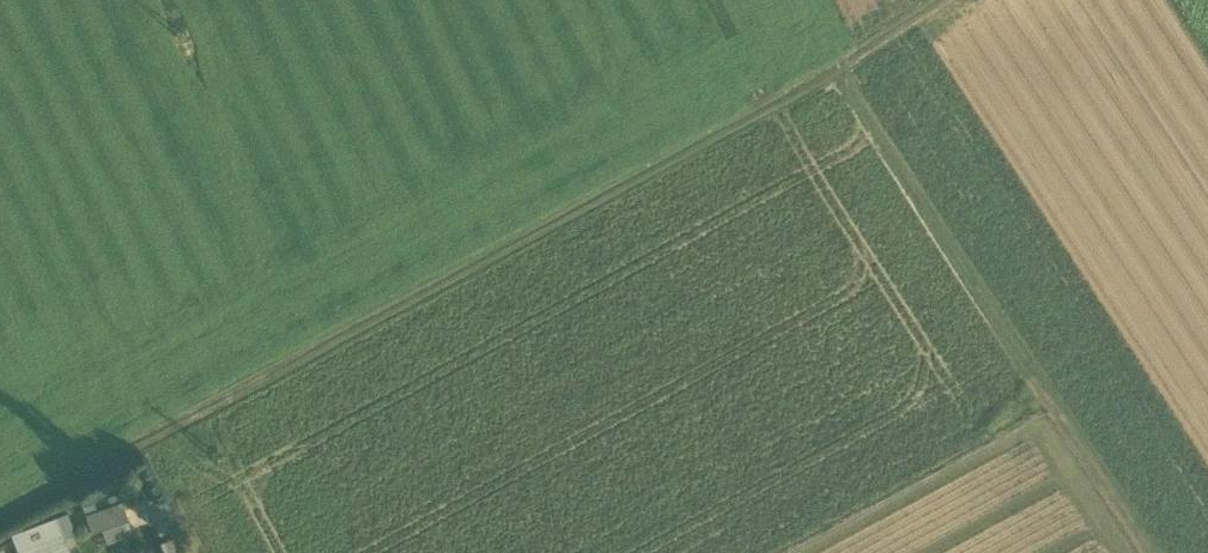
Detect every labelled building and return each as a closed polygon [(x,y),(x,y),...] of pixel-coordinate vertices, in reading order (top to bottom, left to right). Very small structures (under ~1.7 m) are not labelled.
[(92,531),(104,527),(107,539),(130,533),(120,500),(86,510),(92,531)] [(170,503),(153,504),(155,525),(172,524),(170,503)] [(61,536),(54,518),(10,536),(18,552),(19,552),(61,536)] [(19,552),(70,552),(61,536),(19,552)]
